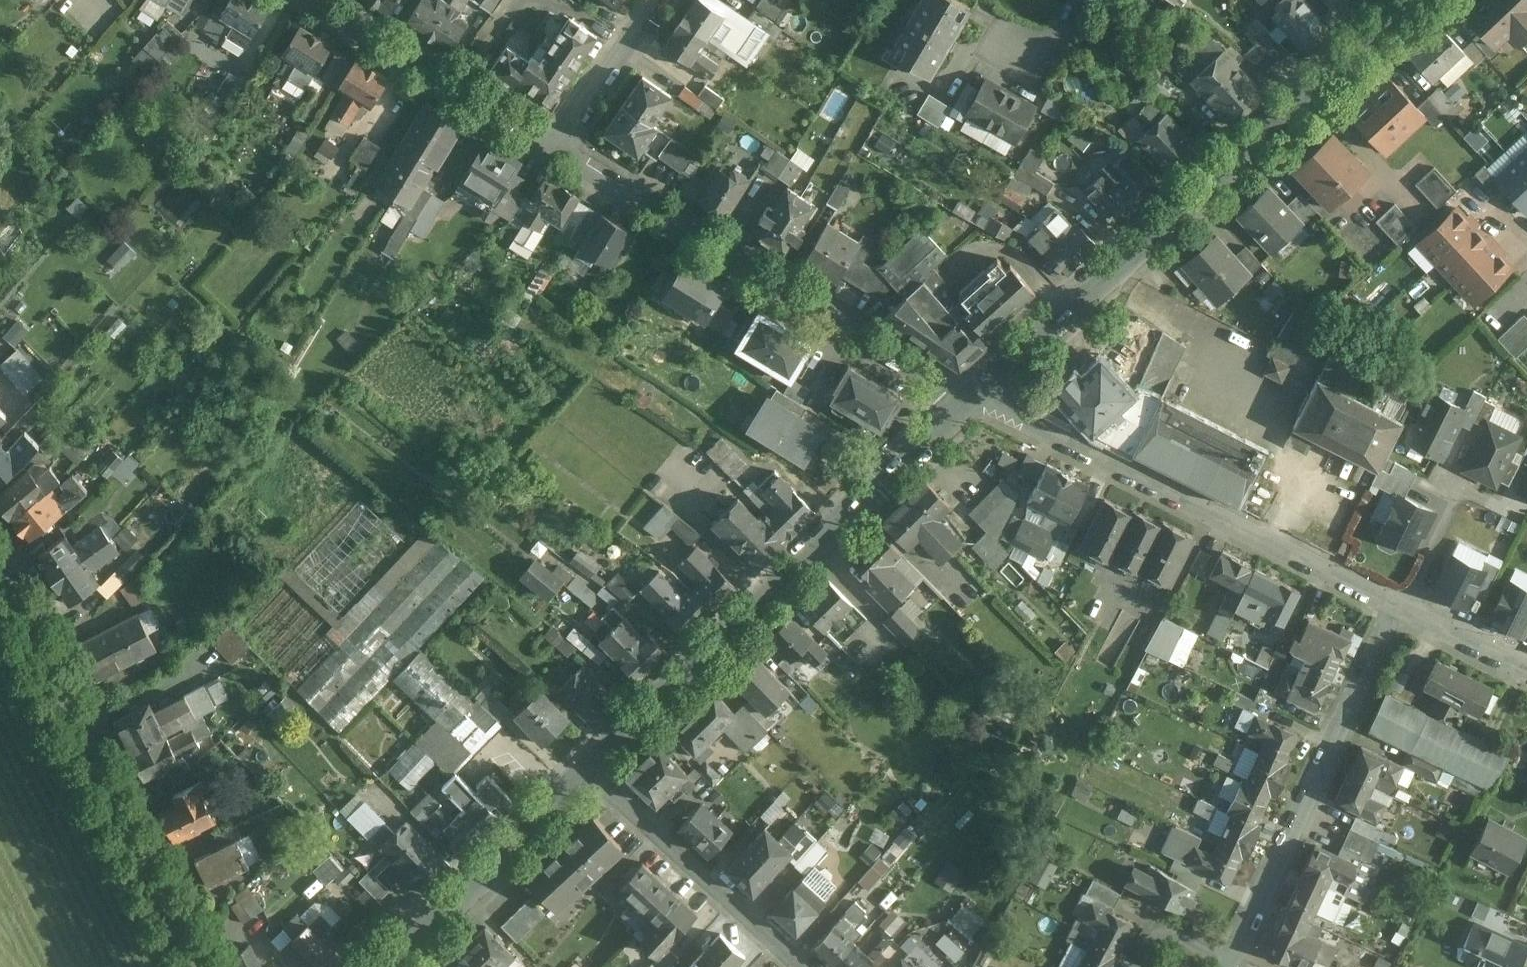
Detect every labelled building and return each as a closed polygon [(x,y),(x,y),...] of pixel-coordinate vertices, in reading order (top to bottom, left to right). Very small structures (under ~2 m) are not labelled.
[(165,3),(184,14),(192,0),(167,0),(165,3)] [(260,0),(231,0),(221,16),(227,20),(234,24),(253,36),(271,6),(260,0)] [(389,13),(397,0),(370,0),(389,13)] [(429,0),(422,0),(407,23),(429,36),(449,4),(442,0),(436,0),(434,3),(429,0)] [(449,4),(461,10),(467,0),(451,0),(449,4)] [(480,6),(492,13),(496,7),(500,0),(483,0),(480,6)] [(615,10),(622,0),(600,0),(615,10)] [(703,0),(697,0),(682,22),(707,39),(715,28),(736,42),(745,29),(703,0)] [(891,54),(929,77),(970,9),(954,0),(924,0),(891,54)] [(1304,0),(1291,0),(1272,17),(1306,55),(1333,32),(1304,0)] [(1356,9),(1366,0),(1348,0),(1356,9)] [(1467,16),(1483,34),(1494,45),(1509,31),(1520,43),(1526,36),(1526,0),(1484,0),(1467,16)] [(141,16),(151,22),(160,8),(150,1),(141,16)] [(780,10),(767,1),(761,10),(774,19),(780,10)] [(461,10),(449,4),(429,36),(450,49),(467,22),(457,16),(461,10)] [(774,22),(755,9),(748,19),(767,32),(774,22)] [(214,11),(203,30),(216,38),(227,20),(221,16),(214,11)] [(597,36),(570,17),(548,48),(547,50),(574,69),(597,36)] [(168,20),(144,46),(159,60),(183,33),(168,20)] [(227,20),(216,38),(223,42),(234,24),(227,20)] [(707,39),(682,22),(664,47),(666,48),(662,54),(678,65),(683,59),(710,78),(720,64),(700,50),(707,39)] [(253,36),(234,24),(223,42),(241,53),(246,47),(253,36)] [(333,44),(301,25),(283,54),(289,58),(315,73),(333,44)] [(1441,27),(1410,56),(1422,69),(1426,66),(1436,76),(1463,50),(1441,27)] [(1287,50),(1269,31),(1258,42),(1276,61),(1287,50)] [(1494,45),(1483,34),(1475,42),(1491,60),(1500,52),(1494,45)] [(1213,40),(1199,53),(1209,63),(1223,50),(1213,40)] [(1258,42),(1243,56),(1264,72),(1276,61),(1258,42)] [(574,69),(547,50),(548,48),(541,43),(529,60),(508,46),(489,73),(512,88),(518,80),(548,100),(554,99),(574,69)] [(356,59),(339,48),(321,77),(325,79),(335,85),(339,87),(356,59)] [(1264,95),(1223,50),(1209,63),(1206,66),(1247,111),(1264,95)] [(315,73),(289,58),(275,82),(283,87),(283,86),(301,97),(307,86),(307,87),(315,73)] [(388,79),(357,59),(356,59),(339,87),(339,88),(346,92),(362,103),(370,108),(388,79)] [(1193,59),(1180,71),(1189,81),(1202,69),(1193,59)] [(1247,111),(1206,66),(1202,69),(1189,81),(1230,126),(1247,111)] [(239,78),(229,72),(217,92),(228,98),(239,78)] [(671,96),(643,77),(624,104),(651,124),(652,123),(671,96)] [(335,85),(325,79),(313,98),(323,104),(335,85)] [(1011,93),(986,79),(967,114),(991,128),(1011,93)] [(1417,107),(1393,81),(1387,81),(1354,113),(1353,118),(1385,152),(1424,116),(1424,115),(1417,107)] [(725,98),(705,84),(698,94),(718,108),(725,98)] [(704,99),(687,87),(679,99),(696,111),(704,99)] [(1453,105),(1438,88),(1428,97),(1443,114),(1453,105)] [(362,103),(346,92),(332,114),(349,124),(362,103)] [(951,107),(930,93),(917,113),(939,127),(951,107)] [(1035,107),(1011,93),(991,128),(1016,141),(1035,107)] [(959,96),(946,115),(956,122),(969,102),(959,96)] [(1443,114),(1428,97),(1417,107),(1424,115),(1424,116),(1435,127),(1445,117),(1443,114)] [(1134,99),(1127,106),(1133,114),(1141,107),(1134,99)] [(427,101),(392,159),(392,160),(378,183),(377,183),(376,184),(394,196),(394,195),(412,168),(415,170),(423,156),(418,154),(443,111),(427,101)] [(1201,152),(1169,117),(1147,102),(1141,107),(1133,114),(1149,131),(1140,139),(1175,176),(1201,152)] [(651,124),(624,104),(605,131),(638,154),(657,127),(652,123),(651,124)] [(443,111),(418,154),(423,156),(415,170),(412,168),(394,195),(394,196),(396,197),(392,203),(407,212),(411,206),(412,207),(424,187),(463,123),(443,111)] [(1149,131),(1133,114),(1118,128),(1134,145),(1140,139),(1149,131)] [(956,122),(946,115),(940,125),(950,131),(956,122)] [(1332,134),(1294,169),(1315,191),(1331,207),(1368,172),(1332,134)] [(387,149),(365,136),(351,159),(372,172),(373,172),(384,155),(387,149)] [(695,154),(672,137),(659,156),(682,172),(695,154)] [(521,162),(486,141),(462,179),(481,191),(475,201),(476,202),(487,210),(484,215),(491,219),(501,210),(501,211),(515,189),(513,188),(515,186),(517,185),(522,178),(514,173),(521,162)] [(1032,147),(1014,174),(1027,182),(1035,170),(1045,156),(1032,147)] [(1515,161),(1526,174),(1526,150),(1515,161)] [(779,151),(767,170),(779,177),(791,159),(779,151)] [(1108,163),(1099,170),(1103,175),(1086,190),(1097,203),(1096,203),(1118,227),(1119,226),(1159,191),(1160,190),(1138,167),(1137,167),(1126,154),(1112,167),(1108,163)] [(384,155),(373,172),(372,172),(368,177),(377,183),(378,183),(392,160),(384,155)] [(791,159),(779,177),(790,185),(802,167),(791,159)] [(1515,161),(1496,178),(1496,179),(1504,188),(1526,212),(1526,174),(1515,161)] [(1496,178),(1484,165),(1475,174),(1495,196),(1504,188),(1496,179),(1496,178)] [(1457,191),(1434,167),(1415,184),(1438,208),(1457,191)] [(1055,182),(1035,170),(1027,182),(1047,194),(1055,182)] [(729,178),(719,171),(700,201),(726,217),(749,181),(733,172),(729,178)] [(563,189),(545,178),(521,218),(525,221),(540,230),(548,217),(561,224),(578,196),(564,187),(563,189)] [(852,184),(843,178),(828,203),(838,209),(852,184)] [(433,193),(424,187),(412,207),(411,206),(407,212),(395,231),(406,237),(406,238),(411,229),(412,229),(433,193)] [(788,187),(774,208),(769,205),(761,219),(766,222),(757,235),(770,244),(802,196),(788,187)] [(1286,207),(1268,188),(1258,197),(1258,199),(1259,200),(1260,202),(1255,206),(1253,205),(1251,205),(1249,206),(1247,208),(1246,210),(1246,212),(1247,214),(1243,218),(1259,235),(1258,236),(1261,239),(1262,238),(1274,251),(1302,225),(1286,207)] [(515,189),(501,211),(512,217),(525,195),(515,189)] [(1331,207),(1315,191),(1306,200),(1317,211),(1324,219),(1333,210),(1331,207)] [(433,193),(412,229),(423,236),(445,201),(433,193)] [(1306,200),(1301,194),(1286,207),(1302,225),(1317,211),(1306,200)] [(802,196),(770,244),(784,253),(792,240),(797,243),(806,230),(801,227),(815,205),(802,196)] [(235,198),(223,209),(235,222),(247,211),(235,198)] [(590,207),(580,200),(563,227),(574,233),(590,207)] [(1417,228),(1395,203),(1376,221),(1398,245),(1417,228)] [(998,210),(987,204),(979,215),(990,221),(992,218),(998,210)] [(600,213),(590,207),(579,226),(589,232),(600,214),(600,213)] [(1456,208),(1418,243),(1437,263),(1461,241),(1453,233),(1471,217),(1470,216),(1467,218),(1456,208)] [(1071,227),(1056,210),(1043,222),(1059,238),(1071,227)] [(600,213),(600,214),(589,232),(576,254),(591,264),(596,256),(611,265),(632,231),(601,212),(600,213)] [(1471,217),(1453,233),(1461,241),(1478,225),(1471,217)] [(1013,229),(992,218),(990,221),(984,230),(1006,241),(1013,229)] [(540,230),(525,221),(514,237),(533,250),(544,233),(540,230)] [(1059,238),(1043,222),(1028,237),(1043,253),(1059,238)] [(859,242),(828,223),(803,265),(823,276),(826,271),(838,279),(840,275),(839,275),(860,242),(859,242)] [(1096,247),(1075,224),(1071,227),(1059,238),(1080,261),(1096,247)] [(1461,241),(1437,263),(1456,283),(1479,261),(1472,253),(1489,237),(1488,236),(1485,239),(1476,228),(1479,225),(1478,225),(1461,241)] [(921,229),(886,262),(874,269),(897,283),(894,286),(905,298),(936,270),(935,269),(947,256),(921,229)] [(395,231),(389,240),(388,243),(384,250),(394,257),(406,237),(395,231)] [(874,269),(863,263),(876,242),(863,235),(859,242),(860,242),(839,275),(840,275),(880,299),(894,286),(897,283),(874,269)] [(1227,248),(1216,236),(1184,266),(1203,286),(1206,283),(1223,300),(1251,274),(1235,256),(1234,257),(1226,249),(1227,248)] [(1489,237),(1472,253),(1479,261),(1496,245),(1489,237)] [(1080,261),(1059,238),(1043,253),(1064,276),(1080,261)] [(124,240),(108,258),(121,269),(137,251),(124,240)] [(1496,245),(1479,261),(1487,269),(1504,253),(1496,245)] [(1246,246),(1235,256),(1251,274),(1262,264),(1246,246)] [(1504,253),(1487,269),(1479,261),(1456,283),(1474,303),(1512,267),(1502,256),(1505,254),(1504,253)] [(1006,269),(997,259),(959,296),(971,310),(966,316),(985,338),(1035,293),(1010,265),(1006,269)] [(725,290),(685,266),(663,301),(686,315),(689,311),(705,321),(718,302),(725,290)] [(959,296),(936,270),(905,298),(883,318),(961,372),(990,344),(985,338),(966,316),(971,310),(959,296)] [(729,308),(718,302),(705,321),(717,328),(729,308)] [(735,312),(729,308),(717,328),(723,332),(735,312)] [(1318,320),(1295,309),(1267,355),(1273,358),(1273,357),(1290,365),(1289,366),(1290,366),(1318,320)] [(813,343),(760,310),(736,347),(790,380),(813,343)] [(1498,339),(1515,358),(1526,347),(1526,317),(1524,314),(1498,339)] [(1187,347),(1164,332),(1138,388),(1159,399),(1161,396),(1162,397),(1173,374),(1187,347)] [(1336,344),(1318,379),(1318,378),(1310,393),(1309,392),(1298,413),(1300,414),(1294,427),(1378,469),(1379,467),(1419,388),(1389,372),(1372,406),(1354,397),(1371,362),(1336,344)] [(17,348),(0,363),(0,366),(24,395),(43,379),(17,348)] [(1100,359),(1080,377),(1075,371),(1055,390),(1056,392),(1041,407),(1068,421),(1076,414),(1093,433),(1100,427),(1109,432),(1105,439),(1133,453),(1159,399),(1138,388),(1131,395),(1100,359)] [(853,366),(832,400),(879,429),(900,396),(853,366)] [(788,388),(804,397),(808,388),(793,379),(788,388)] [(790,397),(776,388),(770,398),(801,417),(807,407),(790,397)] [(1474,390),(1465,409),(1466,409),(1466,410),(1459,424),(1470,429),(1474,421),(1485,400),(1486,396),(1474,390)] [(1465,409),(1433,393),(1419,420),(1452,436),(1459,424),(1466,410),(1466,409),(1465,409)] [(1162,397),(1161,396),(1159,399),(1133,453),(1240,507),(1269,450),(1162,397)] [(770,398),(768,397),(756,417),(751,425),(763,432),(793,451),(805,459),(810,450),(818,438),(818,437),(822,431),(806,421),(807,421),(801,417),(770,398)] [(1485,400),(1474,421),(1485,427),(1487,421),(1488,421),(1496,405),(1485,400)] [(48,409),(38,401),(26,415),(36,423),(48,409)] [(1452,436),(1419,420),(1417,424),(1414,426),(1410,433),(1411,437),(1408,441),(1442,458),(1452,436)] [(1485,427),(1463,469),(1495,485),(1498,480),(1509,458),(1520,437),(1488,421),(1487,421),(1485,427)] [(7,449),(4,446),(12,440),(8,435),(3,439),(0,442),(0,482),(25,463),(41,444),(25,432),(15,443),(7,449)] [(85,453),(71,440),(61,451),(76,464),(85,453)] [(747,465),(727,444),(713,457),(716,460),(733,477),(734,476),(735,478),(747,465)] [(1520,463),(1520,464),(1517,468),(1526,473),(1526,448),(1520,463)] [(113,450),(97,468),(108,477),(124,459),(113,450)] [(1029,455),(1019,473),(1027,477),(1036,459),(1029,455)] [(1520,463),(1509,458),(1498,480),(1509,485),(1517,468),(1520,464),(1520,463)] [(1048,465),(1036,459),(1027,477),(1039,483),(1048,465)] [(1417,472),(1395,462),(1390,472),(1412,483),(1417,472)] [(1069,476),(1048,465),(1039,483),(1028,504),(1029,504),(1038,509),(1036,514),(1042,518),(1045,512),(1049,514),(1069,476)] [(1390,472),(1379,467),(1378,469),(1372,483),(1398,496),(1399,495),(1404,497),(1412,483),(1390,472)] [(0,495),(0,508),(2,511),(6,508),(13,518),(54,487),(62,480),(63,479),(51,468),(41,477),(39,482),(30,471),(0,495)] [(816,512),(776,471),(759,487),(763,491),(764,491),(776,503),(800,528),(816,512)] [(54,487),(13,518),(28,538),(87,490),(75,474),(63,484),(64,486),(62,489),(64,492),(61,495),(54,487)] [(1089,486),(1069,476),(1049,514),(1053,517),(1051,522),(1057,526),(1060,520),(1069,525),(1089,486)] [(950,507),(926,483),(906,502),(929,526),(939,517),(950,507)] [(763,491),(759,487),(751,495),(767,512),(776,503),(764,491),(763,491)] [(999,487),(970,515),(986,531),(997,542),(1017,503),(999,487)] [(1404,497),(1399,495),(1398,496),(1379,534),(1382,536),(1384,541),(1393,546),(1398,544),(1412,550),(1431,511),(1404,497)] [(767,512),(762,517),(757,518),(738,498),(713,523),(732,543),(733,542),(740,549),(742,547),(761,566),(800,528),(776,503),(767,512)] [(1112,558),(1133,515),(1105,501),(1082,548),(1111,562),(1112,558)] [(906,502),(884,522),(908,546),(920,535),(929,526),(906,502)] [(664,504),(644,526),(659,540),(671,527),(680,518),(664,504)] [(1029,504),(1027,522),(1041,529),(1041,530),(1049,514),(1045,512),(1042,518),(1036,514),(1038,509),(1029,504)] [(1143,569),(1164,526),(1135,511),(1133,515),(1112,558),(1141,573),(1143,569)] [(960,539),(939,517),(929,526),(950,548),(960,539)] [(701,535),(680,518),(671,527),(691,545),(701,535)] [(1041,529),(1027,522),(1014,546),(1029,553),(1041,530),(1041,529)] [(1164,526),(1143,569),(1171,583),(1194,537),(1165,523),(1164,526)] [(101,526),(76,543),(75,549),(82,558),(109,539),(110,539),(101,526)] [(950,548),(929,526),(920,535),(941,557),(950,548)] [(873,581),(893,563),(902,554),(877,529),(849,557),(873,581)] [(1057,538),(1041,530),(1029,553),(1045,561),(1057,538)] [(997,542),(986,531),(972,545),(994,567),(1008,554),(997,542)] [(65,535),(36,556),(45,568),(44,568),(53,580),(82,558),(75,549),(65,535)] [(109,539),(82,558),(89,569),(95,569),(124,548),(118,540),(113,544),(110,539),(109,539)] [(448,730),(465,713),(487,734),(500,720),(510,710),(493,693),(482,704),(477,699),(474,702),(419,649),(486,578),(438,540),(348,635),(342,629),(297,675),(304,682),(297,689),(340,733),(393,677),(438,720),(426,732),(425,732),(389,770),(411,790),(437,762),(450,774),(471,751),(448,730)] [(1343,541),(1338,552),(1345,555),(1350,544),(1343,541)] [(580,548),(571,559),(593,577),(602,565),(580,548)] [(737,589),(697,548),(680,565),(698,583),(691,590),(712,613),(737,589)] [(1212,555),(1201,549),(1191,570),(1202,576),(1212,555)] [(577,577),(569,587),(562,581),(569,573),(543,552),(523,576),(580,622),(602,597),(577,577)] [(926,552),(913,565),(924,577),(937,564),(926,552)] [(1255,570),(1224,554),(1212,577),(1232,587),(1243,593),(1255,570)] [(1481,569),(1453,555),(1434,592),(1466,608),(1473,594),(1485,572),(1481,569)] [(82,558),(53,580),(70,604),(99,583),(89,569),(82,558)] [(1485,572),(1473,594),(1484,600),(1500,568),(1485,560),(1481,569),(1485,572)] [(309,562),(291,563),(292,581),(310,579),(309,562)] [(893,563),(873,581),(868,586),(890,608),(914,584),(893,563)] [(955,582),(937,564),(924,577),(942,595),(955,582)] [(1282,583),(1255,570),(1243,593),(1235,608),(1263,622),(1266,616),(1282,583)] [(281,572),(236,620),(244,628),(290,580),(281,572)] [(658,572),(640,588),(647,596),(665,579),(658,572)] [(637,590),(619,573),(608,585),(610,587),(627,601),(637,590)] [(139,576),(121,589),(133,607),(152,593),(139,576)] [(683,598),(665,579),(647,596),(687,637),(712,613),(691,590),(683,598)] [(853,605),(829,580),(801,606),(826,631),(832,626),(835,630),(846,620),(842,616),(853,605)] [(1490,620),(1522,636),(1526,626),(1526,589),(1510,581),(1509,581),(1490,620)] [(292,582),(246,630),(255,638),(300,590),(292,582)] [(1282,583),(1266,616),(1284,625),(1300,592),(1282,583)] [(1232,587),(1220,610),(1232,615),(1235,608),(1243,593),(1232,587)] [(302,592),(257,640),(265,648),(311,600),(302,592)] [(1036,611),(1023,599),(1013,609),(1027,622),(1036,611)] [(314,603),(268,651),(276,658),(322,610),(314,603)] [(923,629),(900,606),(884,621),(907,644),(923,629)] [(1220,610),(1209,632),(1221,639),(1232,615),(1220,610)] [(140,612),(78,644),(97,680),(158,649),(140,612)] [(324,612),(278,660),(287,669),(332,620),(324,612)] [(827,654),(791,617),(768,638),(791,662),(801,653),(814,666),(827,654)] [(1184,627),(1164,617),(1147,648),(1166,659),(1178,638),(1184,627)] [(656,639),(637,623),(633,626),(625,618),(616,627),(656,667),(670,653),(656,639)] [(609,619),(596,631),(603,639),(616,627),(609,619)] [(252,646),(226,620),(208,637),(233,664),(252,646)] [(1350,639),(1310,621),(1303,636),(1297,633),(1290,650),(1295,653),(1303,656),(1309,646),(1321,651),(1323,648),(1342,656),(1350,639)] [(656,667),(616,627),(603,639),(601,640),(641,681),(656,667)] [(574,649),(552,628),(544,635),(567,657),(574,649)] [(591,641),(575,628),(567,637),(584,650),(591,641)] [(1363,637),(1354,632),(1345,651),(1354,655),(1363,637)] [(1191,645),(1178,638),(1166,659),(1179,666),(1191,645)] [(1265,644),(1257,661),(1270,667),(1275,657),(1273,656),(1276,650),(1265,644)] [(1323,648),(1321,651),(1309,646),(1303,656),(1306,658),(1300,669),(1330,682),(1342,656),(1323,648)] [(1288,652),(1280,648),(1279,648),(1277,647),(1276,650),(1273,656),(1275,657),(1283,661),(1288,652)] [(844,650),(834,660),(842,668),(852,658),(844,650)] [(790,690),(760,658),(737,680),(752,696),(767,711),(790,690)] [(1492,688),(1431,658),(1428,666),(1432,669),(1424,684),(1446,695),(1443,700),(1438,697),(1429,714),(1453,726),(1456,719),(1459,720),(1461,717),(1458,715),(1461,709),(1456,706),(1459,702),(1480,712),(1492,688)] [(620,702),(584,664),(558,689),(594,727),(620,702)] [(1330,682),(1300,669),(1297,675),(1288,696),(1317,710),(1330,682)] [(1297,675),(1287,670),(1277,691),(1288,696),(1297,675)] [(217,707),(206,685),(185,695),(185,697),(199,725),(169,740),(179,762),(185,759),(183,755),(201,746),(198,740),(212,733),(202,714),(217,707)] [(569,719),(540,689),(515,714),(544,744),(569,719)] [(1409,704),(1386,693),(1385,694),(1375,690),(1358,726),(1391,741),(1409,704)] [(743,705),(735,713),(715,692),(701,705),(723,728),(746,752),(768,730),(758,720),(743,705)] [(1257,702),(1235,692),(1230,703),(1243,708),(1252,713),(1257,702)] [(767,711),(752,696),(743,705),(758,720),(767,711)] [(185,697),(155,712),(166,734),(169,740),(199,725),(185,697)] [(150,702),(115,719),(132,751),(166,734),(155,712),(150,702)] [(1429,714),(1409,704),(1391,741),(1409,750),(1411,750),(1429,714)] [(701,705),(681,724),(680,723),(672,731),(680,739),(681,738),(702,759),(714,748),(708,742),(723,728),(701,705)] [(1298,736),(1257,717),(1258,715),(1252,713),(1243,708),(1234,727),(1265,741),(1260,752),(1285,763),(1298,736)] [(166,734),(132,751),(139,766),(137,770),(140,776),(144,777),(145,779),(163,770),(179,762),(169,740),(166,734)] [(695,782),(659,745),(629,775),(658,804),(670,792),(677,799),(695,782)] [(1402,765),(1362,747),(1349,774),(1373,786),(1391,794),(1397,781),(1407,786),(1415,769),(1404,764),(1404,766),(1402,765)] [(1411,750),(1409,750),(1402,765),(1404,766),(1404,764),(1415,769),(1436,779),(1443,765),(1411,750)] [(1260,752),(1246,781),(1245,782),(1272,795),(1271,796),(1276,798),(1290,766),(1285,763),(1260,752)] [(179,762),(163,770),(171,787),(190,768),(185,759),(179,762)] [(722,777),(708,763),(700,771),(714,785),(722,777)] [(501,819),(456,773),(442,786),(464,809),(461,812),(484,836),(501,819)] [(1373,786),(1349,774),(1336,804),(1377,822),(1385,805),(1368,798),(1373,786)] [(1272,795),(1245,782),(1246,781),(1244,780),(1228,812),(1233,814),(1257,825),(1258,825),(1271,796),(1272,795)] [(202,782),(175,795),(179,803),(163,810),(161,816),(171,837),(177,840),(215,821),(200,790),(204,788),(202,782)] [(775,800),(762,815),(770,822),(783,807),(775,800)] [(1217,807),(1202,800),(1197,811),(1213,818),(1217,807)] [(385,822),(365,802),(349,818),(368,838),(385,822)] [(461,812),(456,816),(442,802),(430,814),(467,852),(484,836),(461,812)] [(731,830),(702,803),(680,826),(710,853),(731,830)] [(1228,812),(1217,807),(1213,818),(1210,822),(1225,830),(1226,829),(1233,814),(1228,812)] [(592,813),(524,875),(557,912),(626,850),(592,813)] [(1257,825),(1233,814),(1226,829),(1225,830),(1218,844),(1247,858),(1262,827),(1258,825),(1257,825)] [(1489,819),(1472,853),(1510,873),(1526,840),(1526,839),(1489,819)] [(406,821),(395,832),(407,845),(440,878),(452,867),(432,847),(433,846),(428,841),(427,842),(406,821)] [(440,878),(407,845),(395,832),(385,822),(370,837),(380,846),(379,847),(392,860),(425,893),(440,878)] [(1213,855),(1197,848),(1202,837),(1176,825),(1163,852),(1205,872),(1230,884),(1243,857),(1247,859),(1247,858),(1218,844),(1213,855)] [(746,848),(736,859),(737,859),(727,870),(740,882),(777,841),(765,829),(747,848),(746,848)] [(795,847),(782,835),(777,841),(790,852),(795,847)] [(248,865),(233,836),(192,856),(207,886),(248,865)] [(777,841),(740,882),(754,894),(763,884),(764,884),(774,874),(773,873),(791,854),(790,852),(777,841)] [(817,841),(795,865),(807,876),(814,867),(829,851),(817,841)] [(1357,865),(1315,845),(1302,874),(1303,874),(1328,886),(1333,876),(1349,884),(1357,865)] [(314,869),(327,883),(344,867),(331,853),(314,869)] [(391,889),(377,875),(392,860),(386,854),(359,880),(379,901),(391,889)] [(1044,856),(1032,878),(1046,885),(1058,864),(1044,856)] [(1205,872),(1177,859),(1171,871),(1185,877),(1199,884),(1205,872)] [(672,889),(642,862),(619,887),(634,902),(623,914),(638,927),(649,916),(648,915),(672,889)] [(1183,883),(1151,865),(1146,874),(1135,868),(1127,883),(1184,913),(1196,890),(1183,883)] [(807,876),(794,889),(794,888),(772,911),(797,935),(819,911),(818,911),(826,902),(824,900),(836,887),(814,867),(807,876)] [(1328,886),(1303,874),(1286,911),(1311,923),(1328,886)] [(1199,884),(1185,877),(1183,883),(1196,890),(1199,884)] [(697,912),(672,889),(648,915),(649,916),(657,923),(642,940),(659,954),(697,912)] [(531,898),(502,926),(518,942),(546,914),(531,898)] [(252,917),(240,900),(231,906),(243,923),(252,917)] [(1133,924),(1094,904),(1086,919),(1101,928),(1096,939),(1118,951),(1133,924)] [(867,916),(855,905),(847,914),(859,925),(867,916)] [(982,922),(964,907),(952,921),(952,922),(970,936),(982,922)] [(1311,923),(1286,911),(1274,936),(1293,945),(1295,941),(1308,947),(1314,936),(1307,933),(1311,923)] [(334,925),(321,913),(309,925),(321,938),(334,925)] [(847,914),(836,926),(848,937),(859,925),(847,914)] [(950,920),(925,950),(932,955),(935,951),(954,966),(973,939),(970,936),(952,922),(952,921),(950,920)] [(1475,922),(1466,940),(1478,946),(1469,964),(1476,966),(1513,966),(1515,962),(1518,963),(1520,958),(1523,960),(1526,951),(1526,946),(1475,922)] [(1323,928),(1315,924),(1311,931),(1320,935),(1323,928)] [(309,925),(308,925),(294,939),(312,957),(326,943),(321,938),(309,925)] [(497,935),(496,936),(486,926),(463,949),(478,963),(487,954),(501,966),(502,966),(514,955),(504,944),(504,943),(497,935)] [(836,926),(814,949),(832,966),(854,943),(848,937),(836,926)] [(832,966),(833,966),(865,966),(893,937),(882,926),(860,949),(854,943),(832,966)] [(692,966),(734,966),(745,955),(722,934),(692,966)] [(990,938),(981,934),(975,942),(984,949),(990,938)] [(1081,943),(1091,948),(1081,966),(1110,966),(1118,951),(1096,939),(1086,934),(1081,943)] [(1293,945),(1274,936),(1269,948),(1272,955),(1298,966),(1310,966),(1314,959),(1322,940),(1314,936),(1308,947),(1295,941),(1293,945)] [(294,939),(278,954),(291,966),(302,966),(312,957),(294,939)] [(1322,940),(1314,959),(1327,966),(1335,947),(1322,940)] [(327,942),(326,943),(312,957),(321,966),(350,966),(327,942)] [(250,943),(236,956),(242,966),(263,966),(250,943)] [(668,947),(654,962),(660,966),(671,966),(679,958),(668,947)] [(463,949),(450,963),(454,966),(501,966),(487,954),(478,963),(463,949)] [(312,957),(302,966),(321,966),(312,957)] [(1314,959),(1310,966),(1327,966),(1314,959)]
